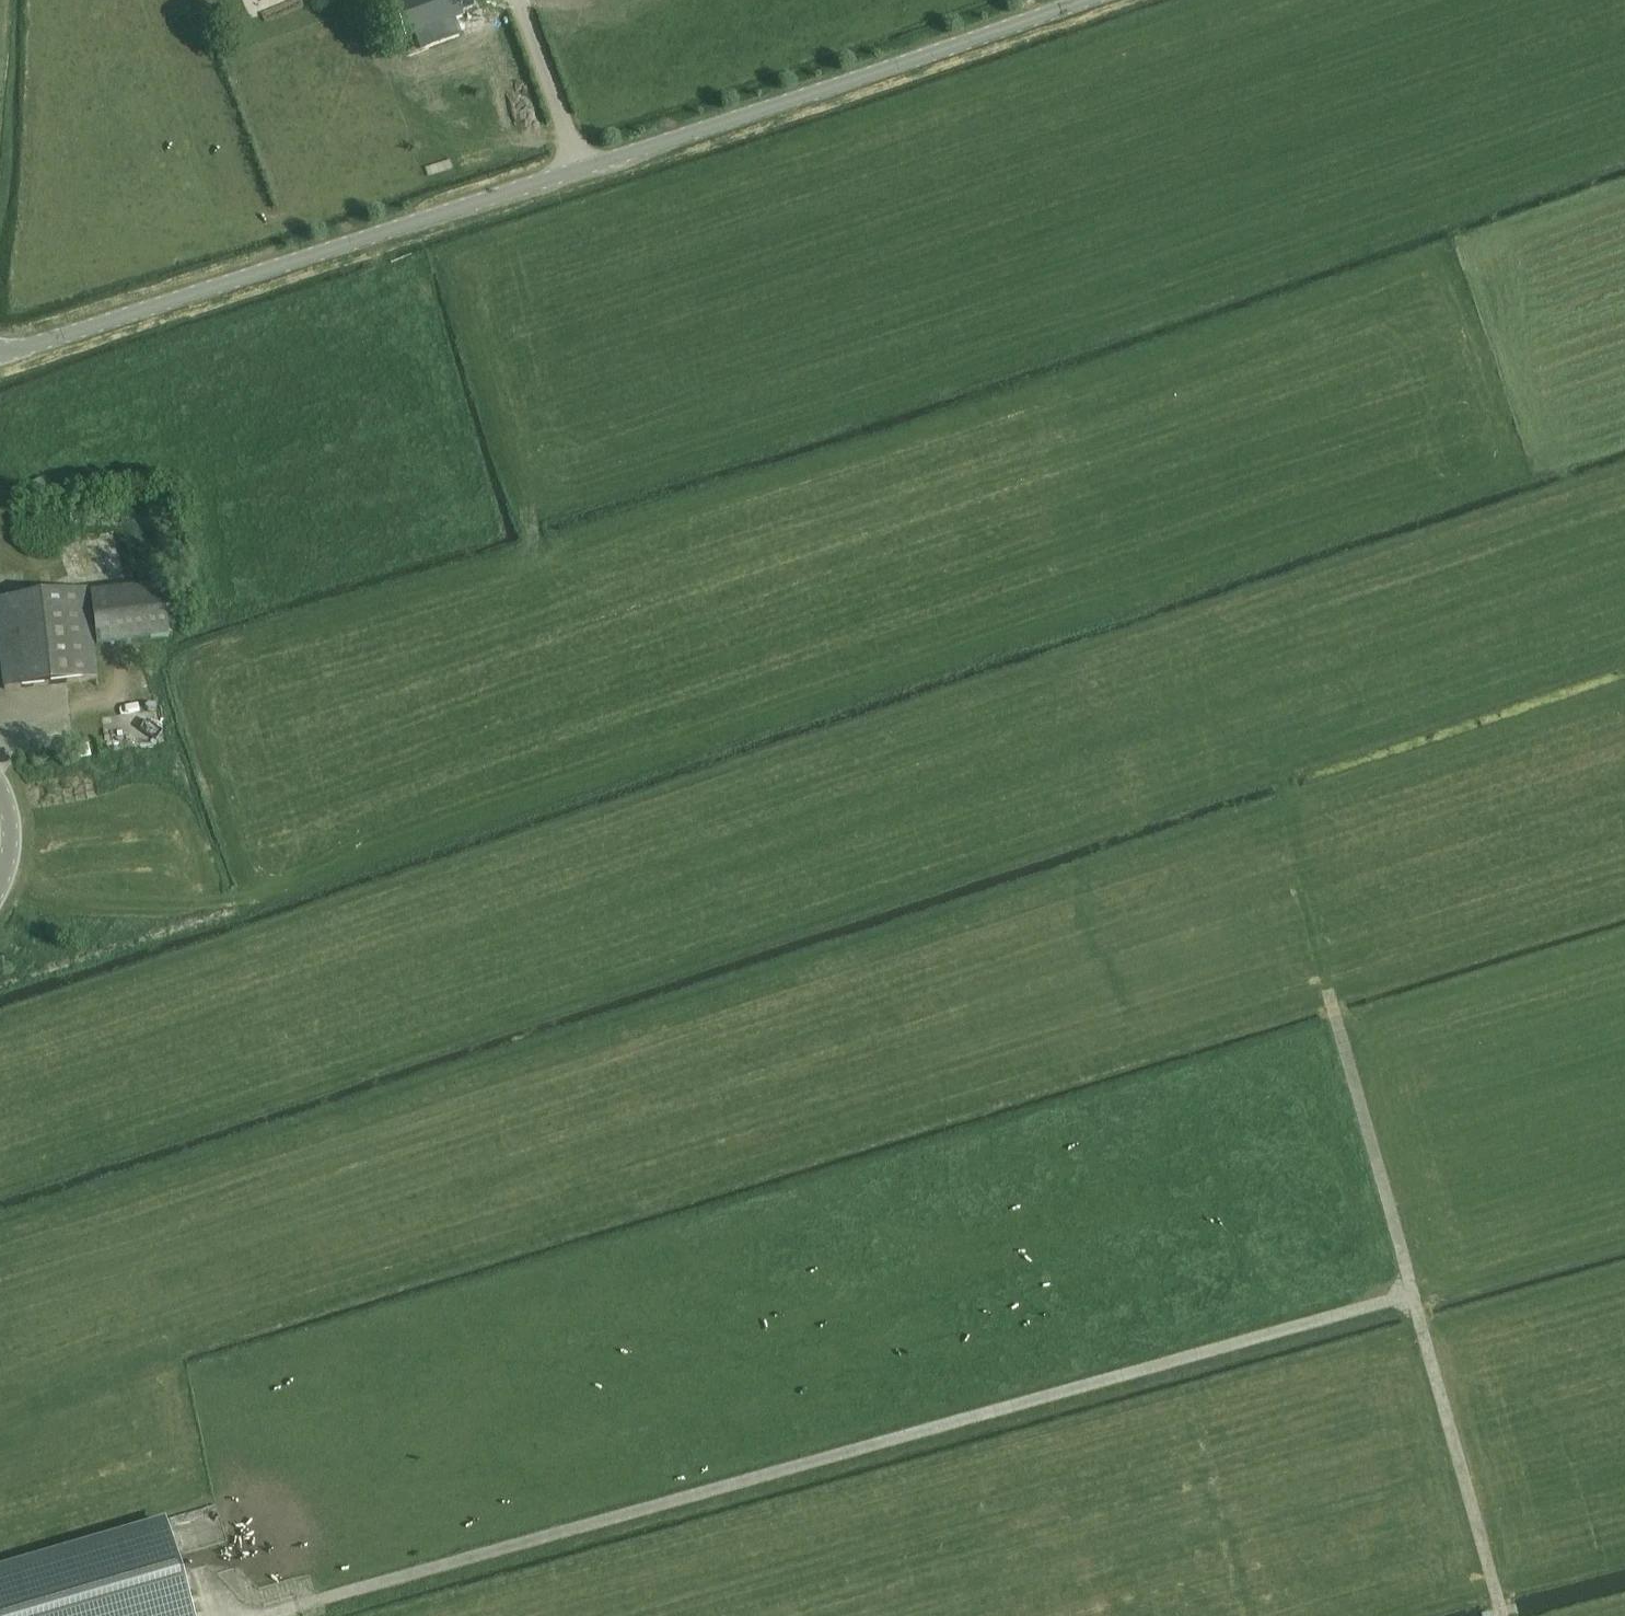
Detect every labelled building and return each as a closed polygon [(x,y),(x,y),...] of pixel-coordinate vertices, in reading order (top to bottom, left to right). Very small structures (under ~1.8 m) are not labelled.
[(407,34),(463,12),(458,0),(407,0),(396,4),(407,34)] [(463,12),(475,7),(472,0),(458,0),(463,12)] [(94,564),(129,556),(125,536),(89,543),(94,564)] [(163,583),(90,591),(96,645),(170,637),(163,583)] [(0,599),(0,659),(3,688),(98,678),(88,589),(0,599)] [(88,739),(74,741),(77,756),(91,754),(88,739)] [(171,1510),(171,1525),(217,1524),(217,1509),(171,1510)] [(165,1524),(0,1573),(0,1615),(192,1615),(165,1524)]
